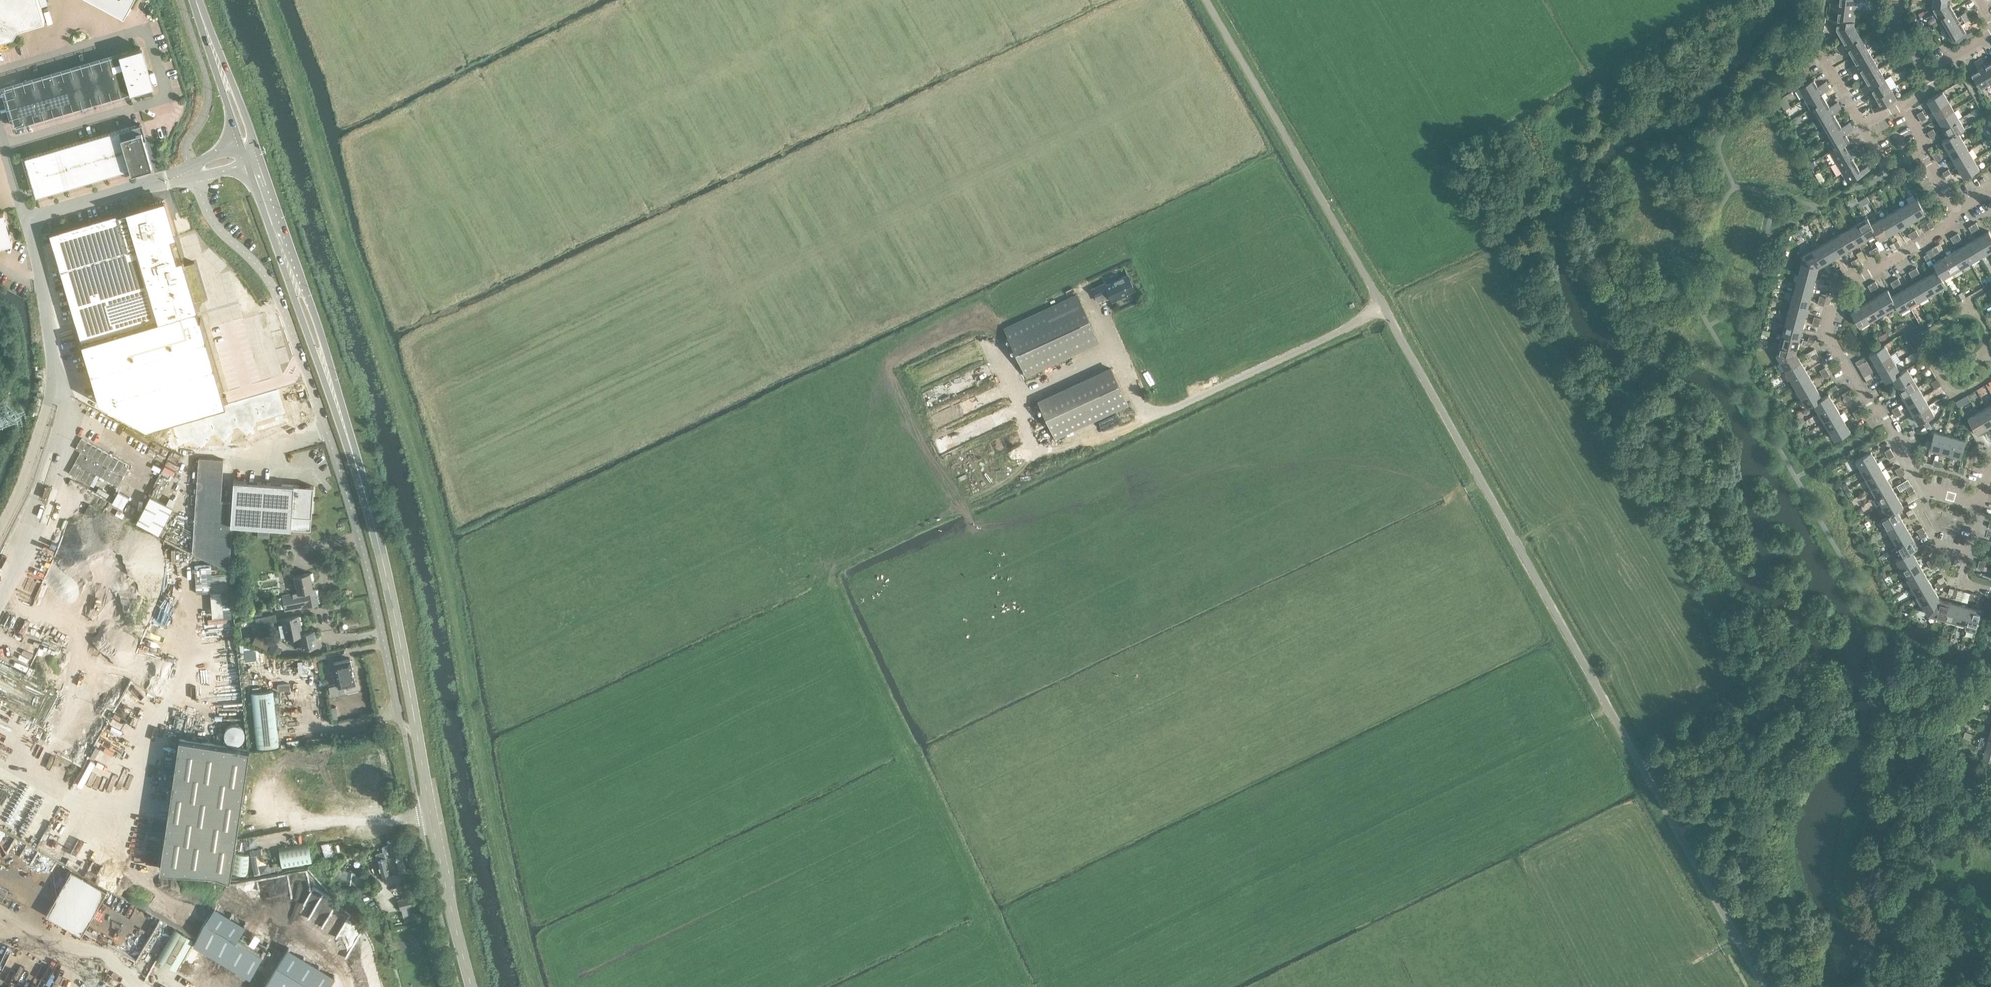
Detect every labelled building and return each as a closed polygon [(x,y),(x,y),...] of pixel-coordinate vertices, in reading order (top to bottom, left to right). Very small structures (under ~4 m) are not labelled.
[(14,34),(18,27),(45,19),(41,5),(40,3),(39,0),(0,0),(0,38),(14,34)] [(101,2),(124,15),(132,0),(103,0),(101,2)] [(1856,9),(1857,0),(1839,0),(1839,3),(1831,2),(1830,6),(1856,9)] [(1938,16),(1939,18),(1954,10),(1950,3),(1933,7),(1935,11),(1927,16),(1929,20),(1938,16)] [(1854,21),(1856,9),(1830,6),(1830,10),(1838,11),(1837,19),(1854,21)] [(1939,18),(1945,28),(1967,15),(1965,11),(1958,16),(1954,10),(1939,18)] [(1969,18),(1967,15),(1945,28),(1951,39),(1954,37),(1956,42),(1963,38),(1960,34),(1966,30),(1962,23),(1969,18)] [(1854,21),(1837,19),(1829,18),(1828,23),(1837,24),(1836,28),(1840,35),(1855,27),(1854,25),(1854,21)] [(1861,37),(1855,27),(1840,35),(1844,42),(1835,48),(1837,51),(1839,50),(1861,37)] [(1867,47),(1861,37),(1839,50),(1841,54),(1848,49),(1852,56),(1867,47)] [(140,46),(4,87),(15,125),(152,85),(140,46)] [(1873,58),(1867,47),(1852,56),(1856,63),(1849,67),(1851,71),(1873,58)] [(1879,68),(1873,58),(1851,71),(1853,74),(1860,69),(1864,76),(1879,68)] [(1986,65),(1981,58),(1978,60),(1990,82),(1990,62),(1986,65)] [(1978,60),(1975,62),(1979,69),(1972,74),(1980,88),(1990,82),(1978,60)] [(1885,78),(1879,68),(1864,76),(1868,83),(1861,87),(1863,91),(1885,78)] [(1891,88),(1885,78),(1863,91),(1865,94),(1872,90),(1876,97),(1891,88)] [(1799,87),(1805,97),(1828,85),(1826,81),(1818,86),(1814,79),(1799,87)] [(1811,107),(1826,99),(1822,92),(1829,88),(1828,85),(1805,97),(1811,107)] [(1897,99),(1891,88),(1876,97),(1880,103),(1872,108),(1875,112),(1897,99)] [(1927,100),(1933,110),(1949,101),(1943,90),(1927,100)] [(1811,107),(1817,118),(1839,105),(1837,101),(1830,106),(1826,99),(1811,107)] [(1954,110),(1949,101),(1933,110),(1939,119),(1954,110)] [(1839,105),(1817,118),(1823,128),(1838,119),(1834,113),(1841,108),(1839,105)] [(1939,119),(1944,128),(1959,119),(1954,110),(1939,119)] [(1823,128),(1829,138),(1851,125),(1849,122),(1842,126),(1838,119),(1823,128)] [(1944,128),(1948,136),(1949,137),(1958,132),(1965,128),(1959,119),(1944,128)] [(140,123),(25,156),(26,159),(32,182),(36,195),(130,168),(132,172),(153,166),(152,162),(140,123)] [(1829,138),(1835,148),(1835,149),(1845,143),(1850,140),(1846,133),(1853,129),(1851,125),(1829,138)] [(1949,137),(1948,136),(1942,140),(1948,150),(1964,141),(1958,132),(1949,137)] [(1969,150),(1964,141),(1948,150),(1953,159),(1969,150)] [(1830,151),(1836,162),(1858,149),(1856,145),(1849,150),(1845,143),(1835,149),(1835,148),(1830,151)] [(1836,162),(1842,172),(1856,163),(1852,157),(1860,152),(1858,149),(1836,162)] [(1974,159),(1969,150),(1953,159),(1959,168),(1974,159)] [(1974,159),(1959,168),(1964,177),(1980,168),(1974,159)] [(1860,170),(1856,163),(1842,172),(1848,183),(1870,170),(1868,166),(1860,170)] [(1815,173),(1821,184),(1826,181),(1820,171),(1815,173)] [(1917,197),(1908,202),(1917,218),(1926,212),(1917,197)] [(147,204),(50,232),(82,342),(99,401),(147,427),(171,420),(226,404),(198,308),(196,301),(206,299),(195,261),(185,264),(172,220),(169,220),(164,201),(148,206),(147,204)] [(1907,223),(1917,218),(1908,202),(1899,208),(1907,223)] [(1899,228),(1907,223),(1899,208),(1890,213),(1899,228)] [(0,245),(1,244),(6,242),(12,240),(4,211),(0,212),(0,246),(0,245)] [(1890,213),(1881,218),(1890,233),(1899,228),(1890,213)] [(1868,217),(1857,223),(1866,238),(1876,233),(1870,224),(1871,223),(1868,217)] [(1879,239),(1890,233),(1881,218),(1871,223),(1870,224),(1876,233),(1879,239)] [(1857,223),(1848,228),(1857,244),(1866,238),(1857,223)] [(1839,234),(1848,249),(1857,244),(1848,228),(1839,234)] [(1981,235),(1990,251),(1990,250),(1990,234),(1989,231),(1981,235)] [(1830,239),(1839,254),(1848,249),(1839,234),(1830,239)] [(1972,241),(1981,256),(1990,251),(1981,235),(1972,241)] [(1821,244),(1830,260),(1839,254),(1830,239),(1821,244)] [(1972,241),(1962,246),(1971,261),(1981,256),(1972,241)] [(1812,250),(1821,265),(1830,260),(1821,244),(1812,250)] [(1971,261),(1962,246),(1952,252),(1961,267),(1971,261)] [(1801,264),(1818,269),(1819,266),(1821,265),(1812,250),(1804,254),(1801,264)] [(1952,252),(1944,257),(1952,272),(1961,267),(1952,252)] [(1943,278),(1952,272),(1944,257),(1933,263),(1937,269),(1942,278),(1943,278)] [(1799,274),(1816,278),(1818,269),(1801,264),(1799,274)] [(1830,266),(1836,277),(1840,275),(1837,270),(1833,264),(1830,266)] [(1927,275),(1936,291),(1946,284),(1943,278),(1942,278),(1937,269),(1927,275)] [(1105,282),(1092,288),(1098,301),(1110,296),(1112,301),(1127,295),(1126,294),(1135,290),(1127,274),(1106,284),(1105,282)] [(1796,284),(1813,289),(1816,278),(1799,274),(1796,284)] [(1927,275),(1918,280),(1927,296),(1936,291),(1927,275)] [(1910,285),(1919,300),(1927,296),(1918,280),(1910,285)] [(1810,298),(1813,289),(1796,284),(1793,294),(1810,298)] [(1910,285),(1901,290),(1910,306),(1919,300),(1910,285)] [(1888,289),(1878,295),(1887,310),(1896,305),(1897,304),(1892,295),(1888,289)] [(1897,304),(1896,305),(1900,311),(1910,306),(1901,290),(1892,295),(1897,304)] [(1955,295),(1958,301),(1965,297),(1962,291),(1955,295)] [(1810,298),(1793,294),(1791,304),(1808,308),(1810,298)] [(1078,295),(1004,329),(1025,375),(1099,341),(1078,295)] [(1887,310),(1878,295),(1870,300),(1879,315),(1887,310)] [(1870,300),(1861,305),(1870,320),(1879,315),(1870,300)] [(1808,308),(1791,304),(1788,314),(1805,319),(1808,308)] [(1870,320),(1861,305),(1851,311),(1860,326),(1870,320)] [(1805,319),(1788,314),(1785,324),(1802,328),(1805,319)] [(1802,328),(1785,324),(1782,334),(1800,339),(1802,328)] [(1780,345),(1797,349),(1800,339),(1782,334),(1780,345)] [(1869,354),(1875,363),(1890,354),(1884,344),(1869,354)] [(1782,363),(1797,354),(1796,353),(1797,349),(1780,345),(1777,354),(1782,363)] [(1787,372),(1802,363),(1797,354),(1782,363),(1787,372)] [(1875,363),(1880,372),(1895,362),(1890,354),(1875,363)] [(1901,372),(1901,371),(1895,362),(1880,372),(1886,381),(1892,378),(1901,372)] [(1802,363),(1787,372),(1792,380),(1807,371),(1802,363)] [(1111,368),(1038,402),(1055,438),(1128,404),(1111,368)] [(1907,368),(1901,371),(1901,372),(1892,378),(1898,387),(1913,378),(1907,368)] [(1807,371),(1792,380),(1797,388),(1812,380),(1807,371)] [(1898,387),(1903,396),(1918,386),(1913,378),(1898,387)] [(1812,380),(1797,388),(1802,397),(1817,389),(1812,380)] [(1903,396),(1908,405),(1924,396),(1918,386),(1903,396)] [(171,420),(178,445),(192,441),(201,449),(210,439),(215,434),(224,442),(233,432),(238,427),(247,435),(256,425),(261,420),(262,424),(286,417),(285,413),(289,412),(282,388),(278,389),(226,404),(171,420)] [(1822,398),(1822,397),(1817,389),(1802,397),(1807,407),(1814,403),(1822,398)] [(1828,394),(1822,397),(1822,398),(1814,403),(1819,413),(1835,404),(1828,394)] [(1967,394),(1956,401),(1959,407),(1970,400),(1967,394)] [(1908,405),(1914,414),(1929,405),(1924,396),(1908,405)] [(1835,404),(1819,413),(1825,422),(1840,413),(1835,404)] [(1929,405),(1914,414),(1919,423),(1935,414),(1929,405)] [(1987,428),(1990,425),(1990,417),(1985,408),(1978,412),(1987,428)] [(1977,433),(1987,428),(1978,412),(1968,418),(1977,433)] [(1840,413),(1825,422),(1830,431),(1845,422),(1840,413)] [(1845,422),(1830,431),(1835,440),(1850,431),(1845,422)] [(1929,448),(1941,451),(1945,434),(1934,431),(1929,448)] [(1941,451),(1951,454),(1955,437),(1945,434),(1941,451)] [(1966,439),(1955,437),(1951,454),(1961,457),(1966,439)] [(117,486),(129,464),(81,438),(75,448),(80,451),(68,473),(90,485),(96,474),(117,486)] [(1861,469),(1877,460),(1871,450),(1856,459),(1861,469)] [(232,525),(231,524),(231,519),(229,519),(231,500),(220,500),(223,459),(199,457),(192,551),(229,569),(232,525)] [(1861,469),(1867,478),(1882,469),(1877,460),(1861,469)] [(1882,469),(1867,478),(1872,487),(1887,478),(1882,469)] [(1872,487),(1877,496),(1892,487),(1887,478),(1872,487)] [(231,519),(231,524),(232,525),(291,529),(311,530),(312,516),(314,486),(294,484),(234,480),(231,519)] [(49,498),(53,486),(52,486),(48,484),(47,485),(43,496),(49,498)] [(1877,496),(1882,505),(1898,496),(1892,487),(1877,496)] [(159,532),(172,506),(150,494),(136,521),(159,532)] [(1898,496),(1882,505),(1888,514),(1897,509),(1897,510),(1903,506),(1898,496)] [(1902,519),(1897,510),(1897,509),(1888,514),(1881,518),(1887,528),(1902,519)] [(1887,528),(1892,537),(1907,528),(1902,519),(1887,528)] [(1907,528),(1892,537),(1898,546),(1913,537),(1907,528)] [(1913,537),(1898,546),(1903,555),(1903,556),(1912,551),(1918,547),(1913,537)] [(1903,556),(1903,555),(1896,559),(1902,570),(1918,561),(1912,551),(1903,556)] [(1902,570),(1907,578),(1923,570),(1918,561),(1902,570)] [(1907,578),(1913,588),(1928,579),(1923,570),(1907,578)] [(229,572),(213,573),(214,591),(230,590),(229,572)] [(313,589),(311,579),(312,579),(310,572),(294,575),(298,592),(283,595),(285,609),(317,603),(315,588),(313,589)] [(1935,584),(1936,586),(1945,581),(1943,576),(1937,580),(1938,581),(1935,584)] [(1913,588),(1918,597),(1933,588),(1928,579),(1913,588)] [(1945,581),(1936,586),(1938,589),(1947,584),(1945,581)] [(1918,597),(1923,605),(1938,596),(1933,588),(1918,597)] [(232,589),(230,590),(214,591),(211,591),(212,617),(224,616),(224,617),(234,617),(232,589)] [(1928,614),(1937,617),(1942,600),(1940,599),(1938,596),(1923,605),(1928,614)] [(1937,617),(1947,619),(1951,602),(1942,600),(1937,617)] [(1947,619),(1957,622),(1961,605),(1951,602),(1947,619)] [(1957,622),(1966,625),(1971,607),(1961,605),(1957,622)] [(1981,610),(1971,607),(1966,625),(1977,627),(1981,610)] [(260,624),(279,620),(277,613),(257,617),(258,622),(260,624)] [(303,633),(300,615),(282,618),(286,638),(300,635),(303,649),(318,646),(315,631),(303,633)] [(282,649),(273,644),(269,650),(279,656),(282,649)] [(356,683),(350,658),(333,661),(338,684),(329,686),(331,696),(346,693),(344,685),(356,683)] [(251,692),(257,747),(278,744),(272,689),(251,692)] [(179,737),(160,869),(230,880),(250,748),(179,737)] [(309,842),(279,847),(283,870),(313,864),(309,842)] [(321,844),(326,858),(333,855),(329,842),(321,844)] [(251,850),(252,856),(255,875),(260,874),(259,865),(258,855),(264,854),(263,848),(251,850)] [(384,852),(376,854),(382,876),(390,874),(388,867),(389,867),(388,861),(387,862),(384,852)] [(250,855),(234,853),(231,873),(247,875),(250,855)] [(82,934),(107,890),(71,869),(46,914),(82,934)] [(349,871),(335,869),(333,878),(340,880),(340,881),(346,881),(345,883),(361,886),(363,877),(355,876),(355,872),(355,870),(349,869),(349,871)] [(368,892),(376,890),(373,881),(365,883),(368,892)] [(419,918),(415,905),(412,896),(399,900),(399,901),(397,902),(399,909),(402,908),(404,915),(411,913),(413,920),(419,918)] [(219,911),(198,948),(253,979),(264,959),(240,945),(250,929),(219,911)] [(176,969),(192,940),(175,930),(158,959),(176,969)] [(288,948),(264,986),(328,986),(335,975),(288,948)]
